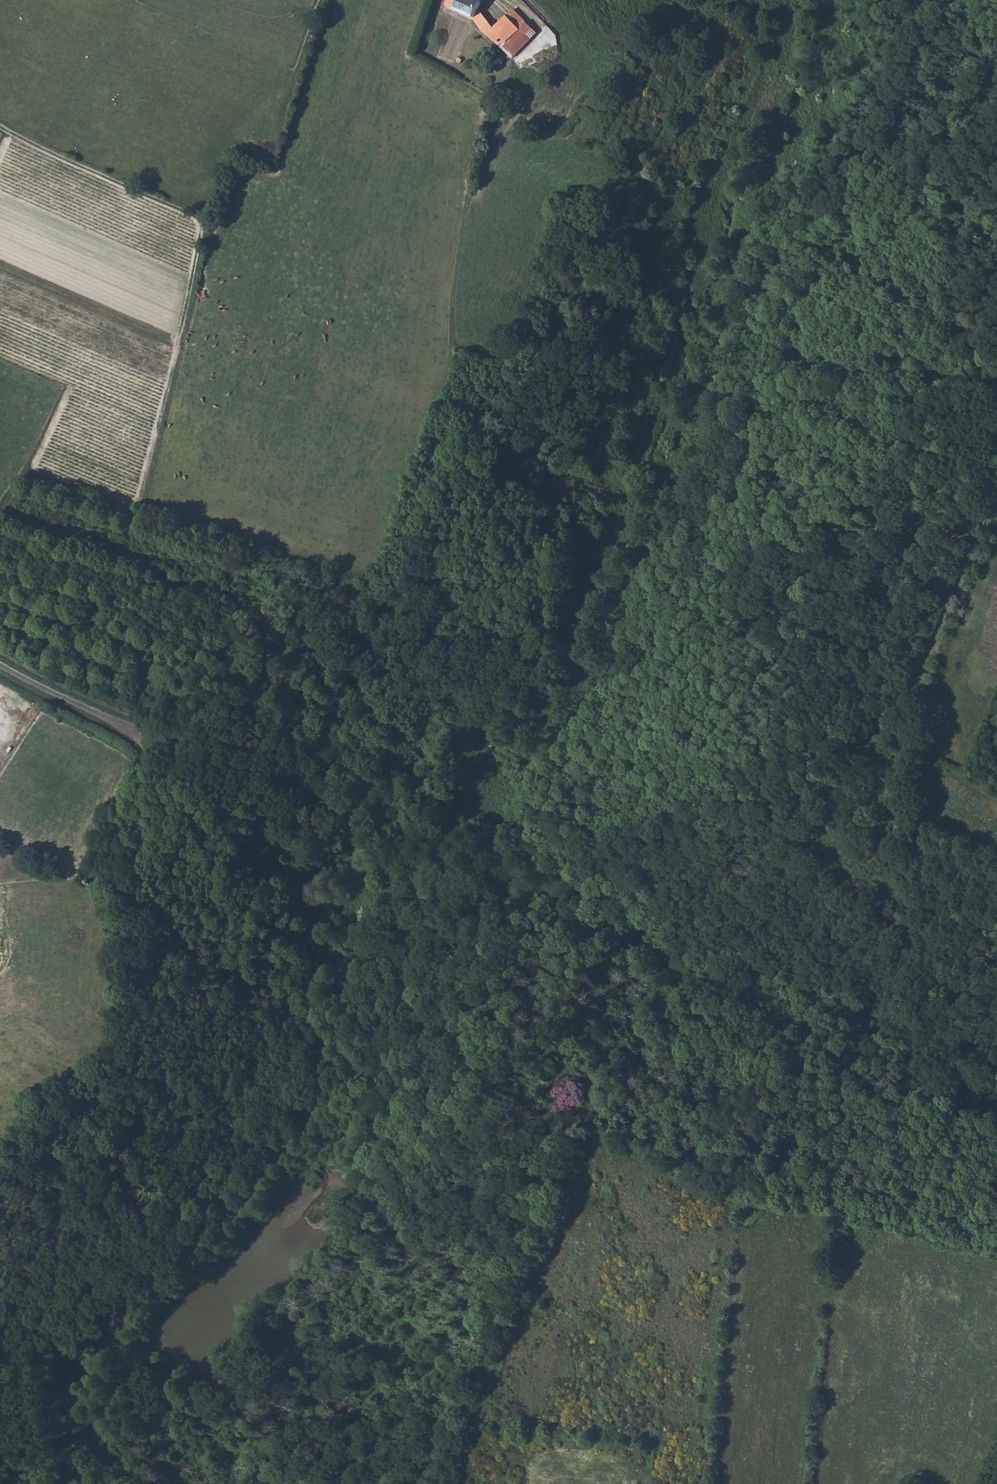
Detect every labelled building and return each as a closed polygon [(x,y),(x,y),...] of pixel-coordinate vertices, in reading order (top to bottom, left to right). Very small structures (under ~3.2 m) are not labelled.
[(478,0),(449,0),(448,6),(475,15),(475,18),(488,32),(516,55),(518,53),(536,34),(512,10),(495,26),(478,8),(480,1),(478,0)]
